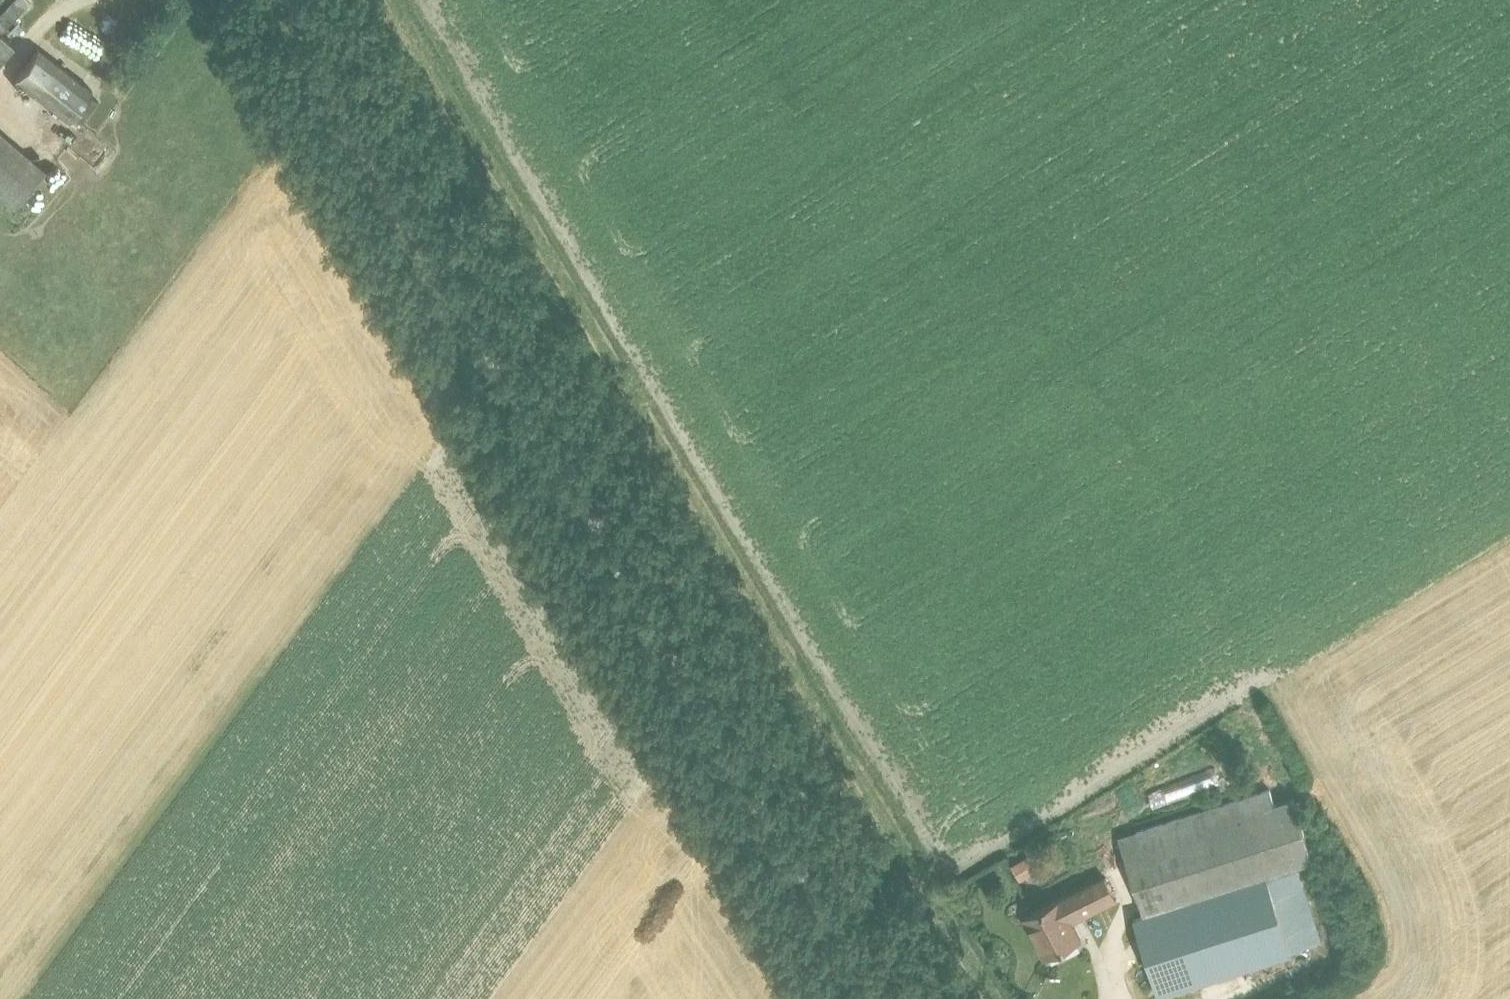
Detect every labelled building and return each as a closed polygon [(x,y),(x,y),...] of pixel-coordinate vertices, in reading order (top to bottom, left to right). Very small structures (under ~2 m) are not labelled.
[(28,4),(24,0),(17,0),(0,18),(0,29),(2,31),(28,4)] [(11,44),(0,35),(0,58),(11,44)] [(79,123),(97,100),(89,94),(92,90),(37,48),(14,78),(69,120),(71,117),(79,123)] [(0,132),(0,195),(14,207),(45,172),(0,132)] [(1271,789),(1139,831),(1119,838),(1143,915),(1136,918),(1160,994),(1292,952),(1292,950),(1321,940),(1295,864),(1313,858),(1294,798),(1276,804),(1271,789)] [(1028,856),(1013,865),(1022,880),(1037,871),(1028,856)] [(1048,954),(1080,938),(1072,921),(1118,899),(1107,876),(1030,914),(1048,954)]
